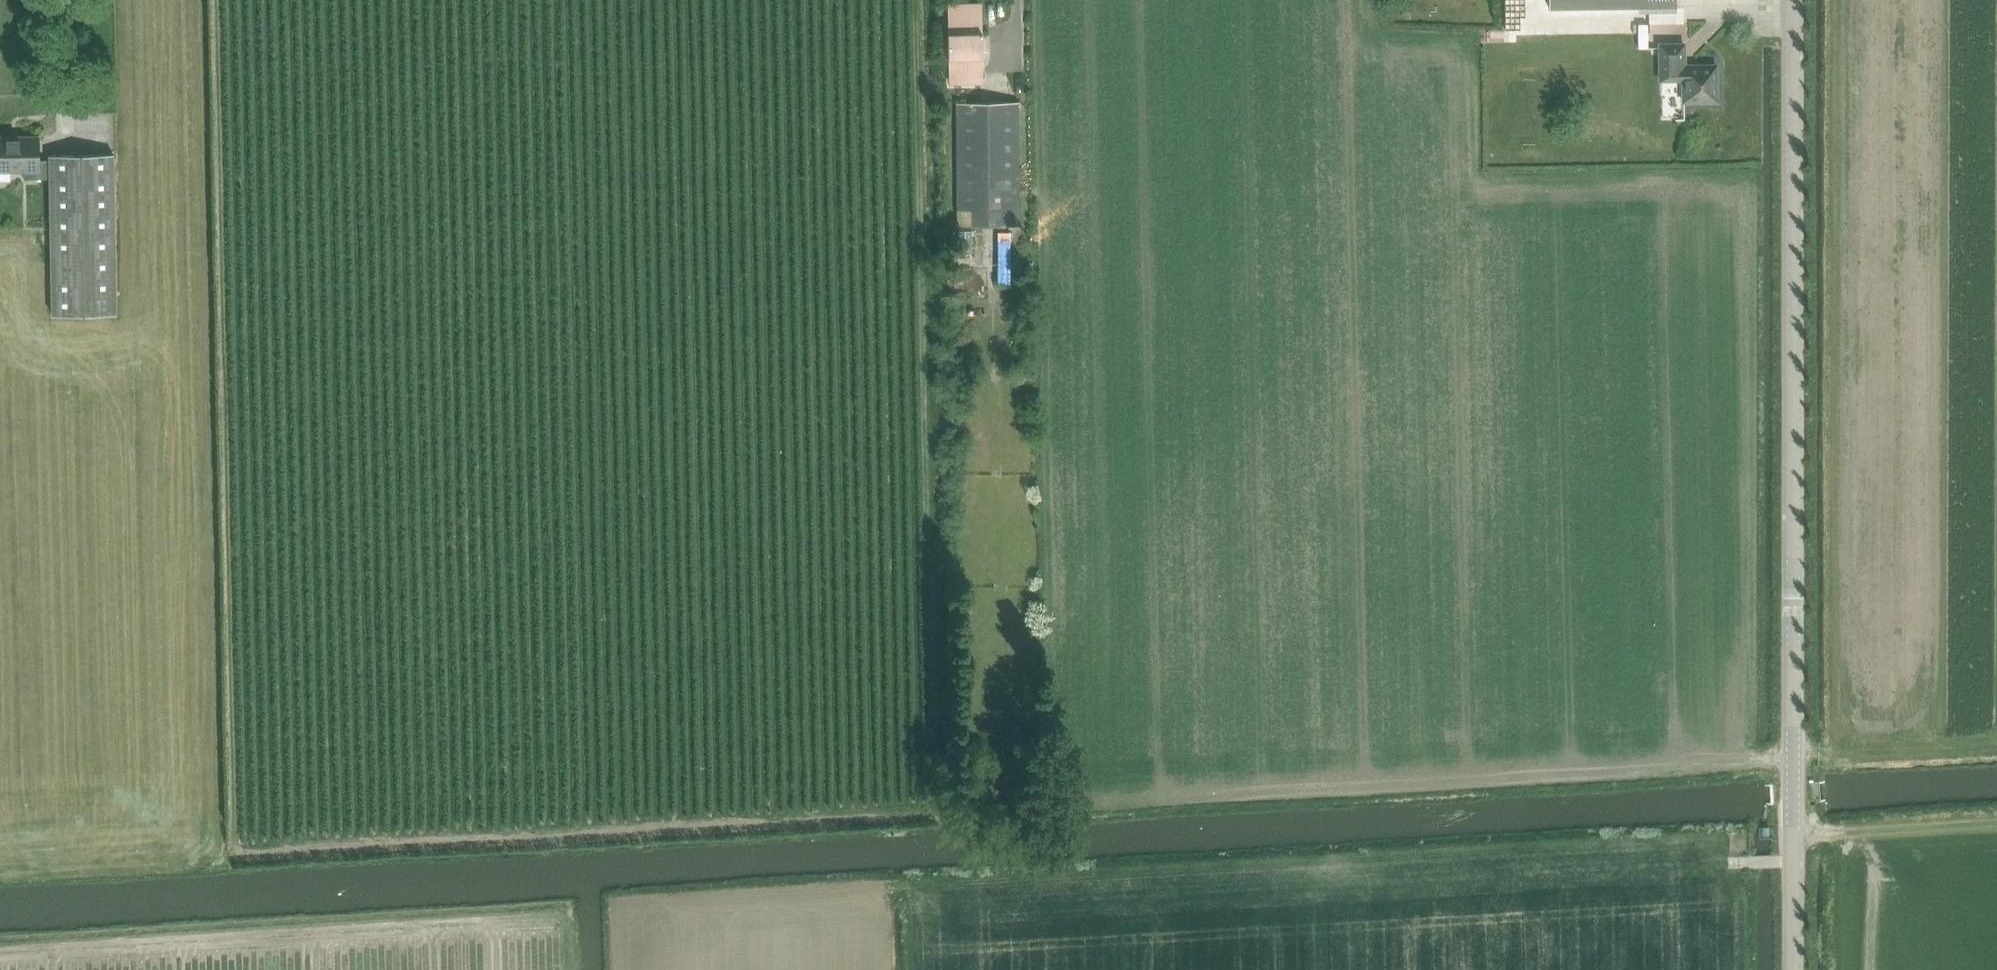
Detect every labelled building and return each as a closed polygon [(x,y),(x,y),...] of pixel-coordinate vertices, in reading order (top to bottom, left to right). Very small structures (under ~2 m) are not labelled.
[(981,1),(947,1),(948,78),(983,78),(981,1)] [(1659,43),(1659,79),(1682,79),(1683,101),(1716,100),(1715,64),(1683,64),(1683,43),(1659,43)] [(1017,103),(955,103),(955,225),(970,225),(1017,225),(1017,103)] [(0,136),(0,171),(23,171),(23,179),(49,178),(49,159),(39,159),(38,136),(0,136)] [(49,154),(49,159),(49,178),(52,315),(116,314),(113,153),(49,154)] [(970,225),(955,225),(955,251),(970,251),(970,225)] [(997,281),(1008,281),(1009,231),(998,231),(997,281)] [(985,265),(950,265),(950,296),(985,296),(985,265)]
